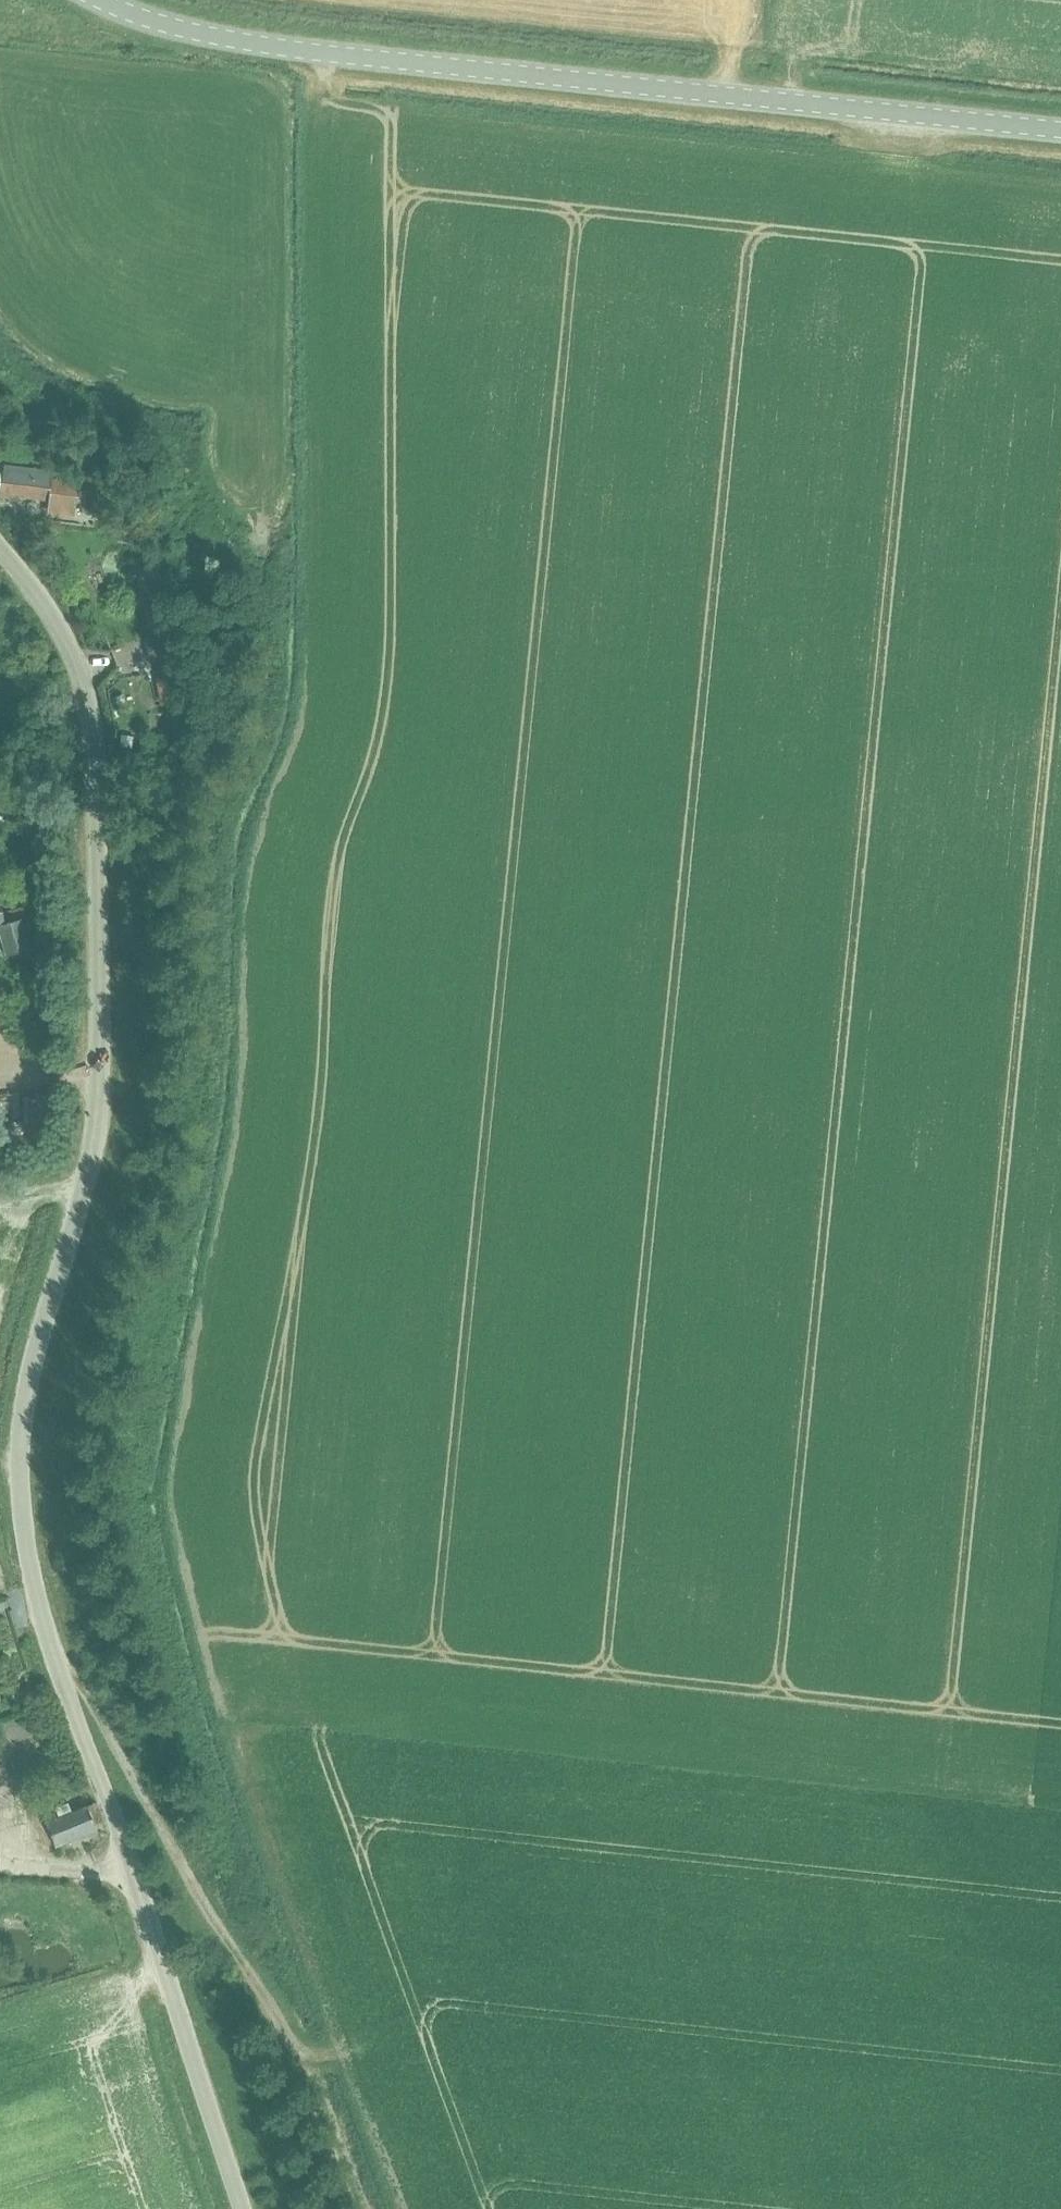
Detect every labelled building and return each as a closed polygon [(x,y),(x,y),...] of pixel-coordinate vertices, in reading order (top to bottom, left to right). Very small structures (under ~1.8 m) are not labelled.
[(2,465),(0,483),(0,493),(49,499),(48,505),(76,509),(79,484),(52,480),(53,470),(2,465)] [(175,632),(146,635),(149,661),(178,658),(175,632)] [(167,678),(158,679),(162,705),(171,704),(167,678)] [(5,924),(0,907),(0,935),(6,957),(30,950),(21,919),(5,924)] [(20,1122),(22,1088),(0,1087),(0,1121),(20,1122)] [(59,1820),(45,1825),(55,1850),(96,1834),(94,1830),(97,1829),(102,1827),(105,1826),(97,1805),(95,1806),(88,1808),(72,1815),(68,1805),(55,1810),(59,1820)]
